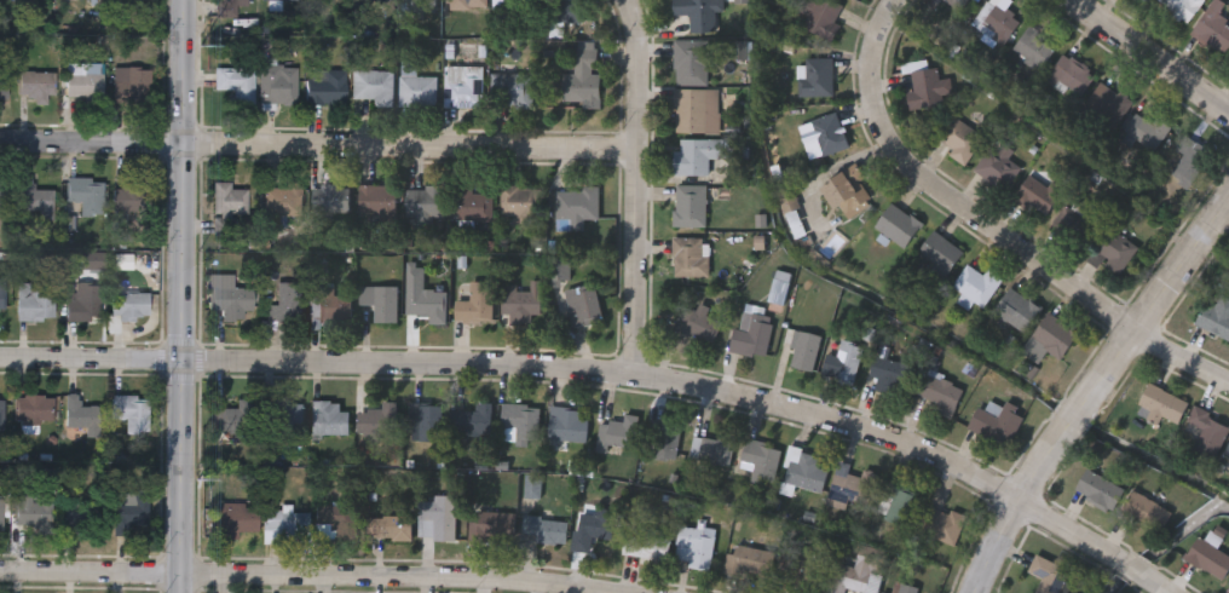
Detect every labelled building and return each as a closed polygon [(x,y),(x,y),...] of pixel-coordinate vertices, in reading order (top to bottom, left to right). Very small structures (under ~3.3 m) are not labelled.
[(218,19),(217,0),(249,0),(249,8),(237,8),(237,19),(218,19)] [(409,10),(409,0),(427,0),(427,10),(409,10)] [(445,11),(445,0),(487,0),(487,11),(445,11)] [(555,24),(555,0),(592,0),(592,24),(555,24)] [(675,18),(674,0),(719,0),(720,35),(692,36),(691,17),(675,18)] [(804,29),(818,0),(828,0),(843,7),(835,25),(841,28),(833,44),(804,29)] [(963,16),(939,0),(974,0),(963,16)] [(973,27),(992,0),(1003,0),(999,7),(1022,24),(1003,50),(973,27)] [(1164,19),(1164,0),(1199,0),(1199,19),(1164,19)] [(1221,13),(1228,25),(1228,48),(1216,58),(1193,27),(1223,5),(1225,8),(1221,13)] [(1056,57),(1034,73),(1015,45),(1038,29),(1056,57)] [(675,42),(719,42),(719,68),(709,68),(709,87),(675,87),(675,42)] [(600,109),(564,109),(564,76),(576,77),(576,45),(600,45),(600,109)] [(1048,81),(1066,54),(1096,77),(1077,103),(1048,81)] [(807,69),(807,62),(833,62),(833,99),(800,99),(800,69),(807,69)] [(437,109),(399,109),(399,64),(416,64),(416,79),(437,79),(437,109)] [(68,99),(68,65),(103,65),(103,99),(68,99)] [(261,106),(261,67),(298,67),(298,106),(261,106)] [(8,102),(0,102),(0,69),(8,69),(8,102)] [(483,110),(445,109),(445,69),(483,69),(483,110)] [(951,80),(956,104),(911,113),(907,94),(916,93),(912,75),(939,70),(941,81),(951,80)] [(152,71),(152,106),(115,106),(114,71),(152,71)] [(232,108),(232,93),(223,93),(223,71),(254,71),(254,108),(232,108)] [(346,73),(346,106),(308,106),(308,73),(346,73)] [(53,74),(53,106),(34,106),(34,99),(19,99),(19,74),(53,74)] [(393,74),(393,109),(373,109),(373,102),(353,102),(353,74),(393,74)] [(533,76),(533,110),(490,110),(490,76),(533,76)] [(1086,110),(1101,85),(1133,102),(1119,128),(1086,110)] [(675,92),(720,92),(720,134),(675,134),(675,92)] [(808,125),(838,114),(852,149),(823,161),(817,144),(808,148),(803,134),(812,132),(808,125)] [(1127,139),(1135,117),(1170,128),(1162,151),(1127,139)] [(985,140),(967,166),(937,143),(956,119),(985,140)] [(1185,157),(1176,150),(1185,137),(1213,156),(1189,191),(1171,178),(1185,157)] [(675,152),(680,152),(680,142),(732,142),(731,160),(710,160),(709,178),(675,178),(675,152)] [(1014,155),(1009,162),(1021,169),(1006,194),(975,174),(993,143),(1014,155)] [(855,221),(825,201),(850,165),(867,177),(860,188),(872,196),(855,221)] [(1032,174),(1063,195),(1046,223),(1015,202),(1032,174)] [(10,206),(0,206),(0,178),(10,178),(10,206)] [(53,223),(37,223),(37,213),(21,213),(21,182),(34,182),(34,191),(53,191),(53,223)] [(104,218),(81,218),(81,203),(67,203),(67,182),(104,182),(104,218)] [(247,217),(231,217),(230,232),(214,232),(215,184),(232,185),(232,191),(248,191),(247,217)] [(161,213),(114,213),(114,186),(161,186),(161,213)] [(313,215),(313,186),(350,186),(350,215),(313,215)] [(397,188),(397,218),(359,218),(359,188),(397,188)] [(675,229),(675,188),(706,188),(706,229),(675,229)] [(408,189),(444,189),(444,228),(408,228),(408,189)] [(457,189),(473,189),(473,195),(492,195),(492,223),(457,223),(457,189)] [(541,189),(541,225),(502,225),(502,189),(541,189)] [(264,218),(264,190),(300,190),(300,218),(264,218)] [(599,190),(599,221),(584,221),(584,232),(556,232),(556,190),(599,190)] [(1100,229),(1074,255),(1049,231),(1074,205),(1100,229)] [(924,228),(906,252),(876,229),(894,206),(924,228)] [(1139,251),(1120,278),(1102,265),(1098,270),(1086,261),(1110,229),(1139,251)] [(918,255),(937,232),(965,257),(947,280),(918,255)] [(709,278),(674,278),(674,241),(709,241),(709,278)] [(988,272),(1004,283),(983,311),(954,289),(970,266),(985,277),(988,272)] [(791,276),(786,307),(772,305),(777,275),(791,276)] [(235,277),(233,290),(254,290),(254,313),(244,313),(244,323),(223,323),(223,312),(210,312),(210,276),(235,277)] [(429,317),(406,317),(406,278),(423,278),(423,292),(446,292),(446,326),(429,326),(429,317)] [(54,286),(54,322),(18,322),(18,286),(54,286)] [(100,286),(100,322),(68,322),(68,295),(80,295),(80,286),(100,286)] [(277,286),(302,286),(302,321),(266,321),(266,305),(277,305),(277,286)] [(492,287),(492,326),(456,326),(456,303),(469,303),(469,287),(492,287)] [(602,324),(569,329),(562,293),(596,287),(602,324)] [(334,298),(350,298),(350,326),(311,326),(311,288),(334,288),(334,298)] [(532,317),(532,327),(509,327),(509,318),(502,318),(502,288),(515,288),(515,293),(541,293),(541,317),(532,317)] [(374,307),(359,307),(359,289),(397,289),(397,326),(374,326),(374,307)] [(1025,335),(994,312),(1012,289),(1043,312),(1025,335)] [(149,321),(112,322),(111,295),(149,294),(149,321)] [(1211,295),(1228,302),(1228,340),(1199,328),(1211,295)] [(710,311),(706,318),(722,324),(712,347),(673,332),(682,307),(696,313),(698,306),(710,311)] [(768,361),(732,355),(739,312),(775,319),(768,361)] [(1032,339),(1051,315),(1080,339),(1062,362),(1032,339)] [(796,352),(781,347),(787,329),(823,340),(813,374),(791,368),(796,352)] [(877,380),(871,380),(873,361),(910,364),(907,397),(876,395),(877,380)] [(952,420),(937,413),(940,407),(918,396),(929,373),(967,392),(952,420)] [(1189,403),(1179,425),(1162,418),(1158,426),(1136,415),(1150,385),(1189,403)] [(77,395),(77,408),(99,408),(99,439),(65,439),(65,395),(77,395)] [(15,425),(15,397),(53,397),(53,425),(15,425)] [(111,420),(111,397),(148,397),(148,432),(127,432),(127,420),(111,420)] [(237,410),(237,402),(254,402),(254,434),(214,434),(214,410),(237,410)] [(340,414),(350,414),(350,437),(311,437),(311,402),(340,402),(340,414)] [(358,411),(382,411),(382,403),(398,403),(398,444),(358,444),(358,411)] [(968,428),(980,408),(998,419),(1008,403),(1026,414),(1005,450),(968,428)] [(302,404),(302,444),(264,444),(264,404),(302,404)] [(452,438),(452,413),(475,413),(475,404),(492,404),(492,438),(452,438)] [(502,444),(502,405),(541,407),(540,444),(502,444)] [(420,420),(410,420),(410,407),(442,407),(442,443),(420,443),(420,420)] [(579,420),(589,421),(587,444),(548,439),(552,408),(581,411),(579,420)] [(1194,409),(1228,424),(1228,430),(1216,461),(1194,451),(1202,430),(1188,422),(1194,409)] [(624,425),(625,416),(640,419),(635,450),(611,447),(610,455),(596,453),(600,422),(624,425)] [(653,462),(650,426),(676,424),(680,460),(653,462)] [(694,437),(719,442),(721,433),(737,437),(729,470),(689,461),(694,437)] [(781,447),(774,493),(751,489),(754,470),(742,467),(745,441),(781,447)] [(823,457),(820,468),(829,471),(823,494),(781,483),(791,449),(823,457)] [(1075,491),(1089,468),(1125,490),(1112,513),(1075,491)] [(827,505),(836,473),(861,480),(864,471),(878,474),(867,516),(827,505)] [(883,522),(892,501),(883,497),(889,482),(921,494),(906,530),(883,522)] [(1124,513),(1133,491),(1172,509),(1162,530),(1124,513)] [(115,494),(148,494),(148,537),(115,537),(115,494)] [(456,497),(455,539),(419,537),(420,497),(456,497)] [(53,536),(37,536),(37,526),(15,526),(15,503),(53,503),(53,536)] [(98,503),(98,536),(60,536),(60,503),(98,503)] [(967,519),(954,548),(917,532),(929,503),(967,519)] [(368,540),(369,505),(412,505),(412,541),(368,540)] [(260,534),(220,534),(220,506),(260,506),(260,534)] [(317,506),(357,506),(357,541),(317,541),(317,506)] [(578,514),(596,517),(598,509),(617,512),(612,541),(592,539),(589,553),(573,551),(578,514)] [(307,542),(265,541),(265,512),(308,513),(307,542)] [(469,513),(515,513),(515,542),(469,542),(469,513)] [(526,545),(526,519),(567,519),(567,545),(526,545)] [(675,565),(680,526),(715,530),(711,569),(675,565)] [(627,531),(670,536),(668,563),(623,558),(627,531)] [(1200,537),(1228,557),(1228,572),(1222,582),(1185,559),(1200,537)] [(888,552),(878,592),(828,592),(835,564),(855,569),(860,546),(888,552)] [(727,576),(729,548),(773,552),(772,578),(727,576)] [(826,572),(820,592),(811,592),(787,586),(797,553),(815,558),(813,568),(826,572)] [(1071,571),(1061,592),(1038,592),(1044,580),(1029,572),(1037,555),(1071,571)] [(918,589),(917,592),(894,592),(898,583),(918,589)]
